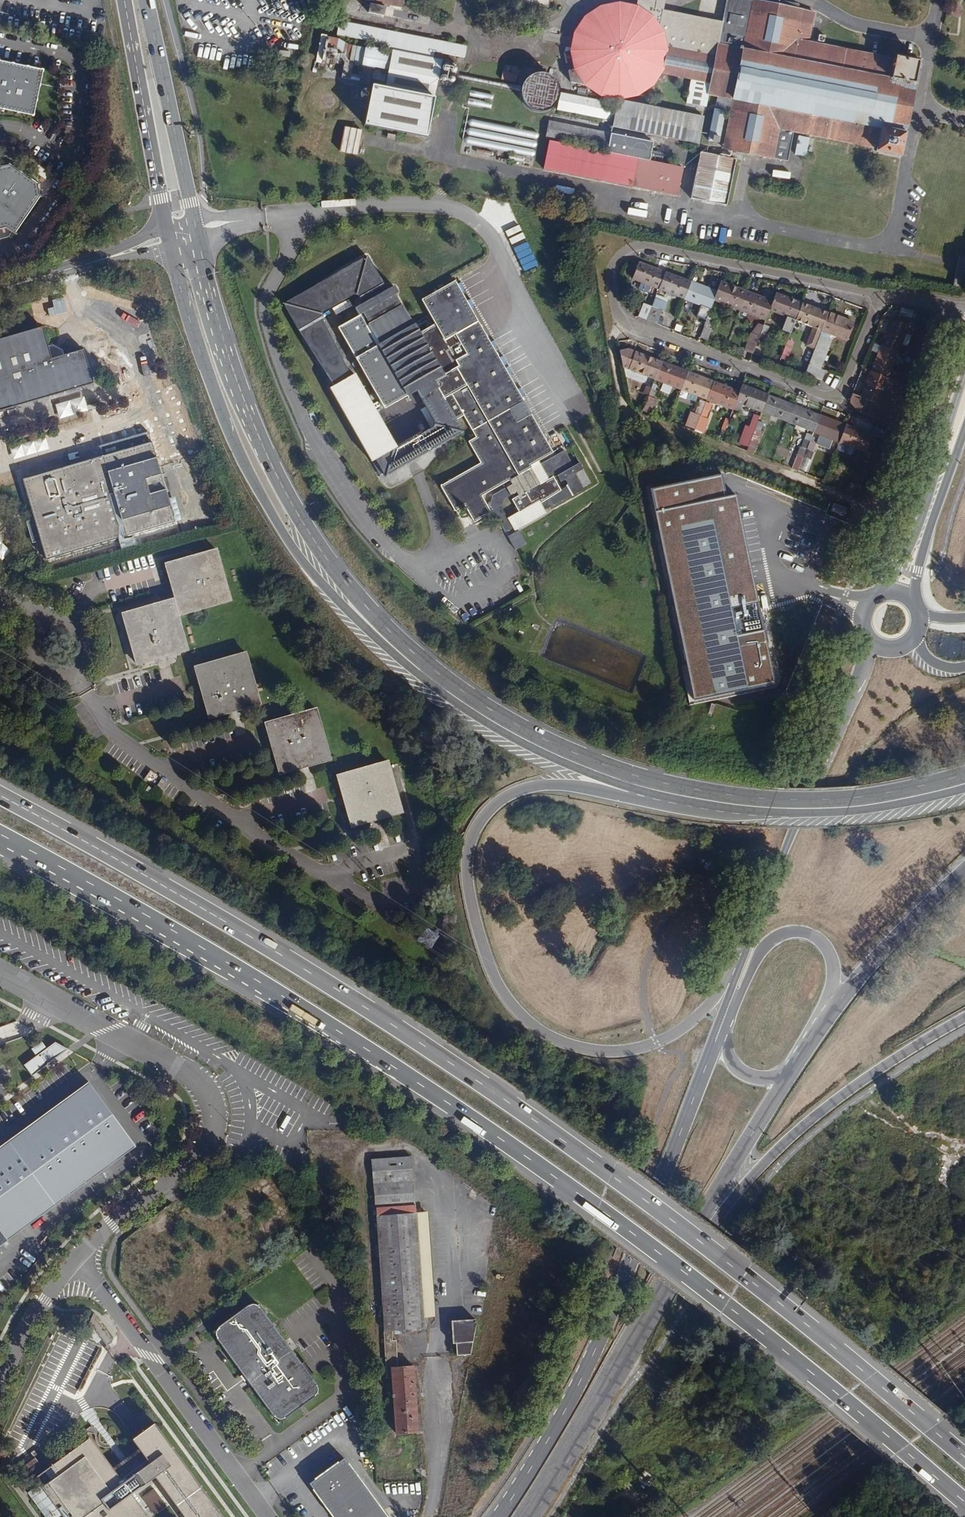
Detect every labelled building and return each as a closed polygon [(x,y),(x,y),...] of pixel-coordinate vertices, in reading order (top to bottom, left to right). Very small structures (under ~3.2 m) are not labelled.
[(373,2),(373,5),(368,4),(367,12),(384,15),(385,5),(403,7),(404,0),(373,0),(373,2)] [(617,98),(622,98),(629,98),(638,94),(645,90),(651,84),(657,78),(659,74),(690,80),(685,108),(705,113),(709,96),(718,97),(715,109),(708,142),(718,144),(725,114),(730,115),(723,149),(788,162),(793,132),(875,148),(875,152),(901,157),(906,133),(902,132),(903,127),(906,127),(914,90),(911,89),(911,84),(915,85),(919,62),(895,57),(894,60),(808,43),(813,14),(797,11),(796,6),(770,0),(759,0),(757,3),(744,0),(727,0),(723,22),(663,10),(665,0),(637,0),(636,5),(618,1),(598,6),(584,16),(573,32),(570,51),(573,69),(584,86),(600,95),(612,98),(617,98)] [(371,83),(364,124),(427,136),(442,60),(433,58),(434,52),(465,59),(467,46),(339,21),(336,35),(371,42),(371,46),(365,45),(361,73),(386,78),(385,85),(371,83)] [(87,38),(75,36),(73,43),(85,46),(87,38)] [(33,117),(44,70),(0,61),(0,110),(33,117)] [(503,71),(502,79),(518,82),(519,74),(503,71)] [(530,108),(536,110),(541,111),(547,110),(552,108),(556,104),(559,100),(560,98),(560,95),(561,92),(560,86),(558,81),(554,77),(549,74),(543,72),(538,72),(532,74),(527,78),(524,82),(522,88),(522,93),(523,99),(526,104),(530,108)] [(616,103),(561,92),(560,95),(560,98),(559,100),(556,104),(557,104),(557,110),(612,121),(616,103)] [(699,144),(704,117),(618,100),(612,128),(699,144)] [(470,120),(465,146),(509,153),(508,159),(534,163),(540,132),(470,120)] [(545,139),(606,151),(609,132),(549,121),(545,139)] [(363,136),(344,132),(339,157),(358,161),(363,136)] [(550,140),(543,169),(678,196),(683,168),(650,161),(653,142),(611,134),(608,152),(550,140)] [(805,156),(809,139),(798,137),(795,154),(805,156)] [(726,205),(735,160),(700,153),(691,199),(726,205)] [(13,232),(17,235),(19,233),(17,232),(40,198),(42,199),(44,196),(41,195),(39,184),(40,182),(39,181),(37,183),(11,164),(12,163),(10,161),(8,164),(0,165),(0,229),(7,227),(13,232)] [(505,231),(508,237),(521,231),(518,225),(505,231)] [(0,229),(0,240),(8,238),(13,232),(7,227),(0,229)] [(509,239),(512,245),(525,239),(522,233),(509,239)] [(526,241),(513,247),(517,254),(529,247),(526,241)] [(531,251),(518,257),(521,264),(534,257),(531,251)] [(954,286),(964,289),(964,257),(960,256),(954,286)] [(299,329),(335,385),(351,376),(323,317),(324,313),(356,295),(360,295),(361,298),(357,298),(357,309),(361,316),(339,328),(385,410),(417,392),(421,397),(439,387),(435,380),(460,367),(456,360),(467,354),(456,334),(475,323),(453,284),(420,303),(434,327),(420,334),(415,326),(413,327),(402,307),(401,308),(393,292),(385,285),(371,260),(366,258),(288,301),(287,306),(299,329)] [(536,261),(523,267),(526,273),(539,267),(536,261)] [(659,289),(665,273),(639,262),(632,279),(641,282),(649,285),(659,289)] [(684,299),(690,283),(665,273),(659,289),(667,292),(677,296),(684,299)] [(740,310),(747,292),(720,282),(716,293),(714,300),(740,310)] [(714,300),(716,293),(690,283),(684,299),(710,309),(714,300)] [(769,310),(772,302),(747,292),(740,310),(766,320),(769,310)] [(795,321),(802,304),(776,293),(772,302),(769,310),(795,321)] [(655,298),(647,319),(657,323),(662,311),(663,311),(668,300),(656,295),(655,298)] [(638,316),(647,319),(655,298),(650,296),(646,305),(644,303),(638,316)] [(822,331),(828,314),(802,304),(795,321),(813,327),(806,346),(814,349),(815,347),(820,336),(822,331)] [(915,319),(916,312),(901,308),(899,316),(915,319)] [(691,335),(699,338),(699,337),(708,314),(703,313),(698,325),(696,324),(691,335)] [(708,314),(699,337),(707,340),(711,330),(709,329),(714,317),(708,314)] [(854,323),(828,314),(822,331),(820,336),(815,347),(814,349),(811,358),(805,374),(822,380),(826,371),(821,369),(832,340),(829,339),(831,335),(847,341),(854,323)] [(881,346),(898,352),(901,344),(905,334),(908,328),(910,329),(913,322),(904,318),(903,324),(892,320),(881,346)] [(475,323),(456,334),(467,354),(456,360),(460,367),(435,380),(439,387),(458,419),(464,416),(477,439),(470,443),(482,465),(443,486),(456,511),(466,506),(475,522),(492,513),(482,496),(505,483),(508,486),(494,494),(491,503),(507,532),(514,528),(515,530),(547,512),(545,510),(579,493),(580,491),(588,486),(576,464),(570,468),(563,454),(561,454),(552,459),(475,323)] [(745,349),(753,353),(758,340),(759,336),(764,325),(759,323),(754,334),(751,333),(745,349)] [(769,327),(764,325),(759,336),(765,338),(769,327)] [(0,339),(0,411),(94,383),(84,349),(63,355),(62,350),(53,346),(48,347),(42,326),(0,339)] [(783,356),(791,358),(796,342),(788,339),(783,356)] [(753,353),(753,354),(759,356),(764,343),(758,340),(753,353)] [(888,378),(898,352),(881,346),(871,372),(888,378)] [(654,379),(660,363),(646,357),(644,359),(642,358),(643,356),(627,350),(619,351),(622,367),(654,379)] [(680,389),(686,373),(660,363),(654,379),(680,389)] [(860,413),(891,425),(907,385),(895,381),(888,378),(871,372),(866,371),(865,374),(870,376),(861,397),(853,394),(850,402),(860,413)] [(907,385),(910,377),(898,372),(895,381),(907,385)] [(706,399),(713,383),(686,373),(680,389),(689,393),(698,396),(706,399)] [(335,385),(331,387),(373,461),(376,459),(386,477),(461,435),(463,431),(457,420),(458,419),(439,387),(421,397),(435,424),(433,427),(397,448),(355,374),(351,376),(335,385)] [(735,402),(738,393),(713,383),(706,399),(732,409),(735,402)] [(639,397),(646,399),(650,388),(644,386),(639,397)] [(761,412),(767,396),(741,386),(738,393),(735,402),(761,412)] [(650,388),(646,399),(653,402),(656,391),(650,388)] [(786,422),(793,406),(767,396),(761,412),(786,422)] [(646,401),(643,410),(652,414),(655,405),(646,401)] [(690,417),(686,427),(694,430),(695,429),(703,408),(704,405),(699,403),(695,414),(693,418),(690,417)] [(813,432),(819,416),(793,406),(786,422),(794,425),(804,429),(813,432)] [(703,408),(695,429),(704,433),(709,420),(706,419),(709,411),(703,408)] [(845,426),(849,416),(841,413),(837,422),(819,416),(813,432),(823,436),(830,439),(839,442),(845,426)] [(747,433),(752,435),(755,429),(757,422),(752,420),(747,433)] [(755,429),(761,432),(763,424),(757,422),(755,429)] [(872,436),(845,426),(839,442),(848,446),(856,449),(865,452),(864,456),(870,458),(873,449),(867,447),(872,436)] [(885,438),(887,431),(873,426),(871,433),(885,438)] [(133,431),(136,443),(148,439),(145,428),(133,431)] [(800,446),(792,468),(799,471),(804,457),(810,441),(812,436),(806,434),(801,447),(800,446)] [(24,478),(22,479),(34,518),(40,539),(46,559),(48,559),(176,521),(152,441),(133,447),(99,456),(24,478)] [(98,451),(99,456),(133,447),(131,441),(98,451)] [(810,441),(804,457),(810,459),(816,444),(810,441)] [(652,488),(695,696),(773,680),(735,495),(725,497),(721,474),(652,488)] [(856,495),(863,497),(866,490),(859,487),(856,495)] [(844,514),(847,507),(834,502),(831,510),(844,514)] [(40,539),(34,518),(26,521),(32,542),(40,539)] [(519,531),(509,537),(517,550),(527,544),(519,531)] [(2,558),(11,550),(0,538),(0,556),(2,558)] [(123,610),(120,614),(133,660),(138,664),(183,651),(186,645),(178,615),(228,601),(231,595),(218,550),(214,548),(167,561),(164,566),(173,596),(123,610)] [(196,666),(193,670),(206,715),(211,718),(258,705),(260,701),(247,655),(242,652),(196,666)] [(267,721),(264,726),(276,771),(282,774),(328,762),(331,756),(318,710),(313,708),(267,721)] [(339,774),(336,778),(349,824),(354,827),(400,814),(403,809),(389,763),(385,761),(339,774)] [(164,779),(160,777),(155,786),(159,788),(164,779)] [(153,788),(148,785),(145,790),(150,793),(153,788)] [(38,1054),(48,1047),(44,1040),(34,1047),(38,1054)] [(0,1146),(0,1245),(135,1146),(88,1081),(0,1146)] [(407,1213),(403,1171),(364,1174),(368,1217),(407,1213)] [(408,1222),(368,1225),(381,1371),(384,1370),(388,1431),(410,1429),(405,1369),(392,1370),(391,1347),(385,1347),(384,1334),(417,1331),(408,1222)] [(155,1243),(158,1247),(169,1239),(166,1235),(155,1243)] [(254,1301),(211,1333),(223,1349),(230,1360),(277,1424),(320,1393),(254,1301)] [(103,1342),(104,1343),(103,1347),(104,1348),(106,1349),(109,1347),(109,1346),(110,1344),(113,1341),(92,1314),(90,1324),(103,1342)] [(460,1353),(465,1323),(452,1325),(445,1325),(446,1354),(460,1353)] [(226,1363),(230,1360),(223,1349),(219,1352),(226,1363)] [(131,1439),(138,1449),(154,1478),(183,1516),(222,1516),(152,1423),(131,1439)] [(49,1467),(56,1476),(44,1485),(56,1502),(53,1505),(61,1516),(62,1516),(147,1516),(130,1495),(111,1469),(88,1438),(49,1467)] [(154,1478),(138,1449),(123,1460),(111,1469),(130,1495),(154,1478)] [(343,1460),(308,1486),(332,1516),(386,1516),(343,1460)] [(37,1475),(41,1482),(44,1485),(56,1476),(49,1467),(37,1475)] [(41,1482),(26,1493),(44,1516),(59,1516),(61,1516),(53,1505),(56,1502),(44,1485),(41,1482)]
